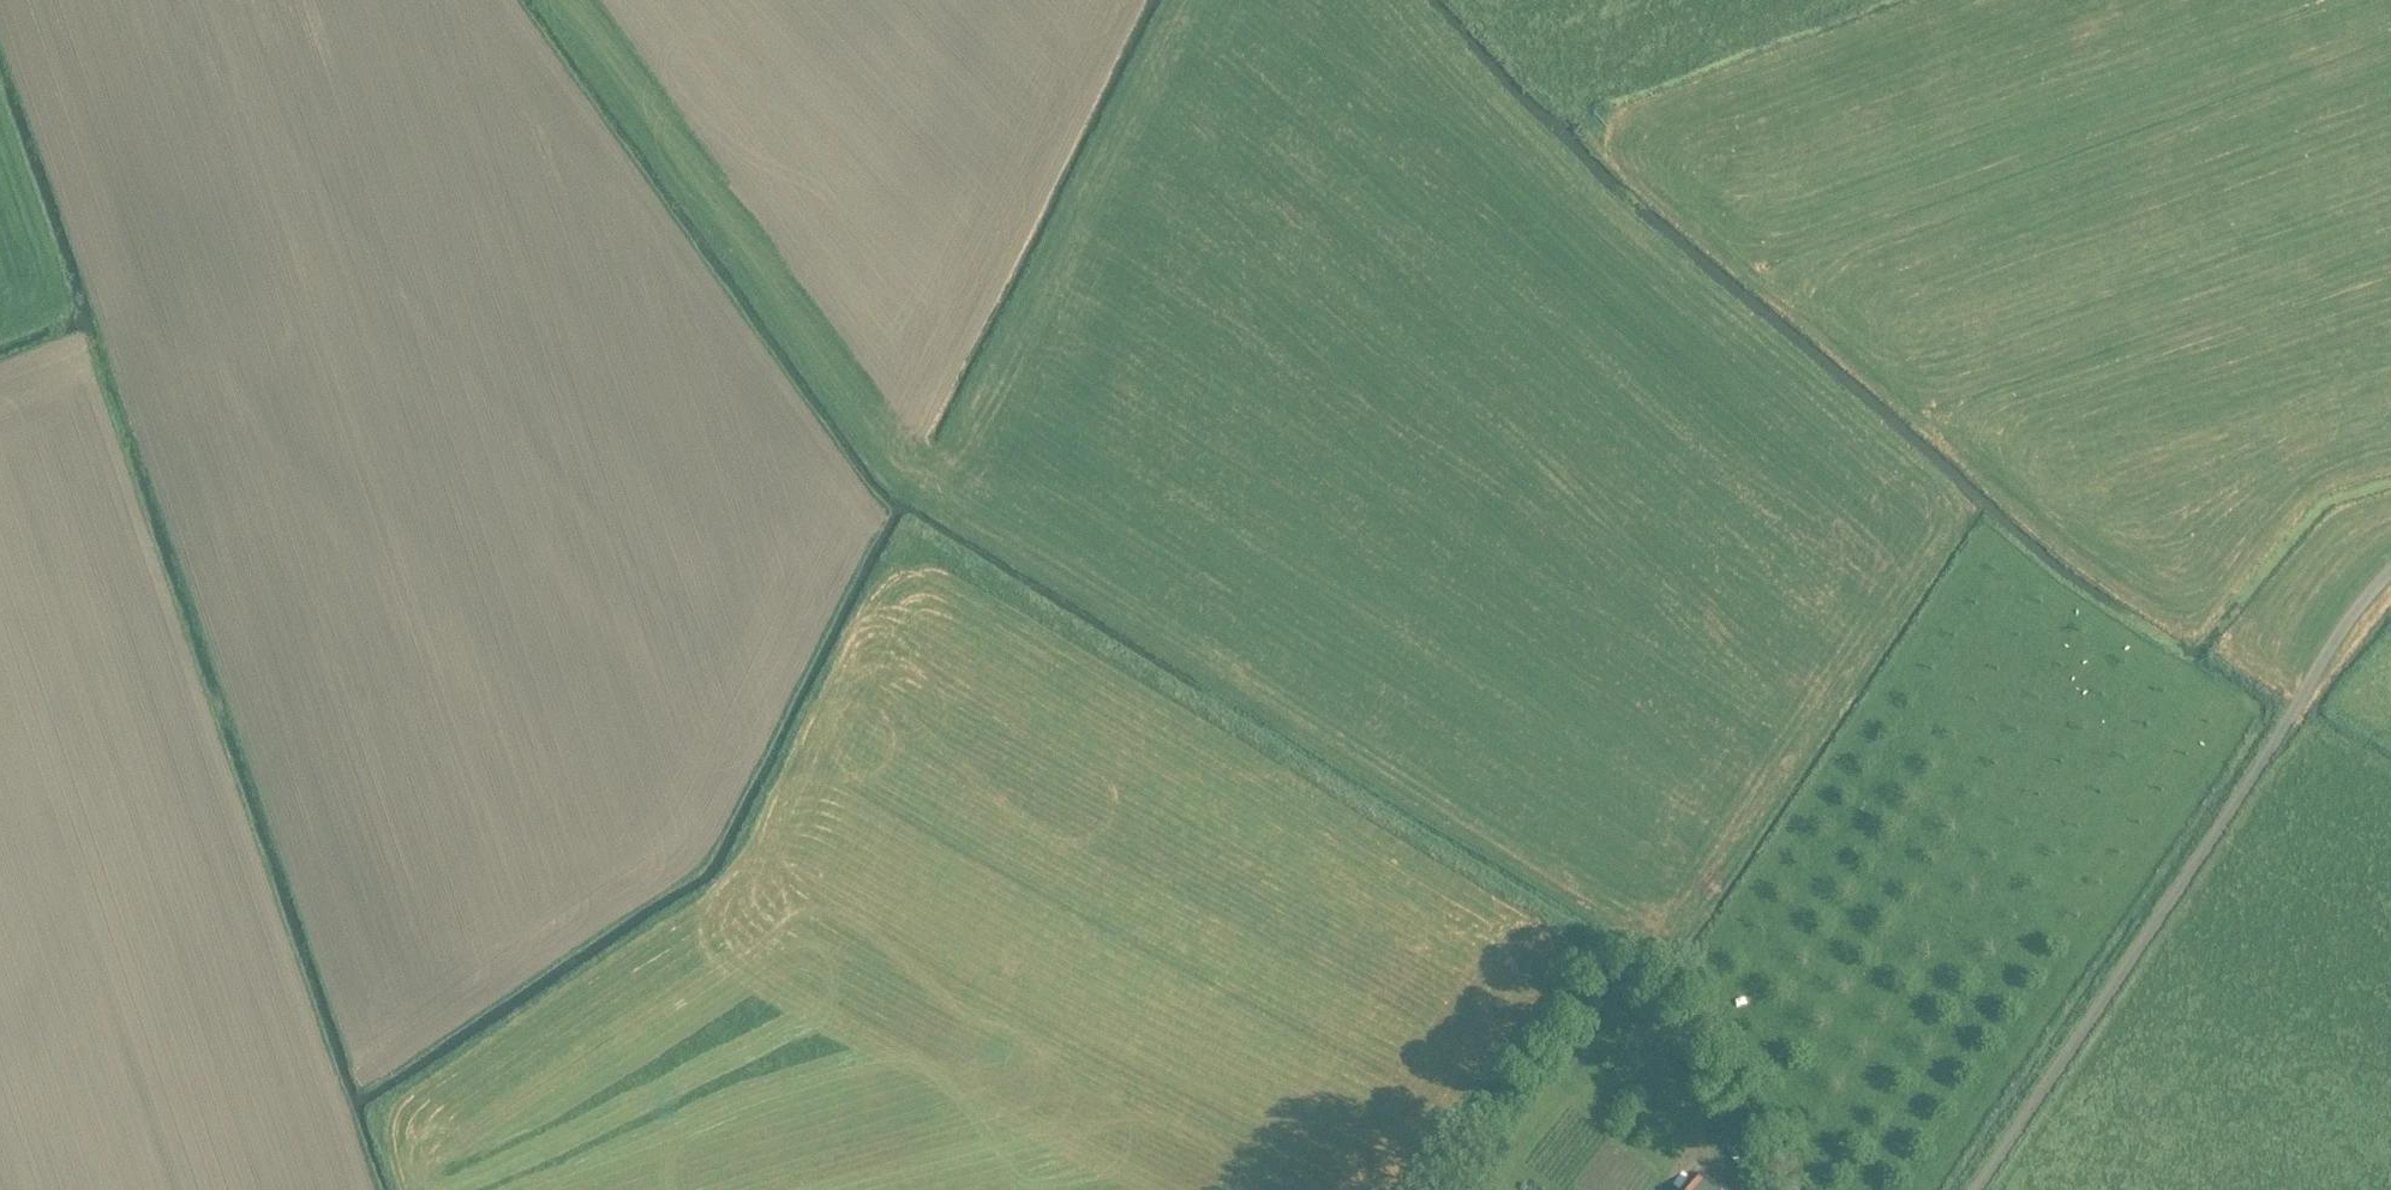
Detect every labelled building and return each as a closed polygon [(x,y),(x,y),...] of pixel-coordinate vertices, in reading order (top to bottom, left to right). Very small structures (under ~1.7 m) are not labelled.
[(1697,1178),(1688,1189),(1714,1189),(1697,1178)]
